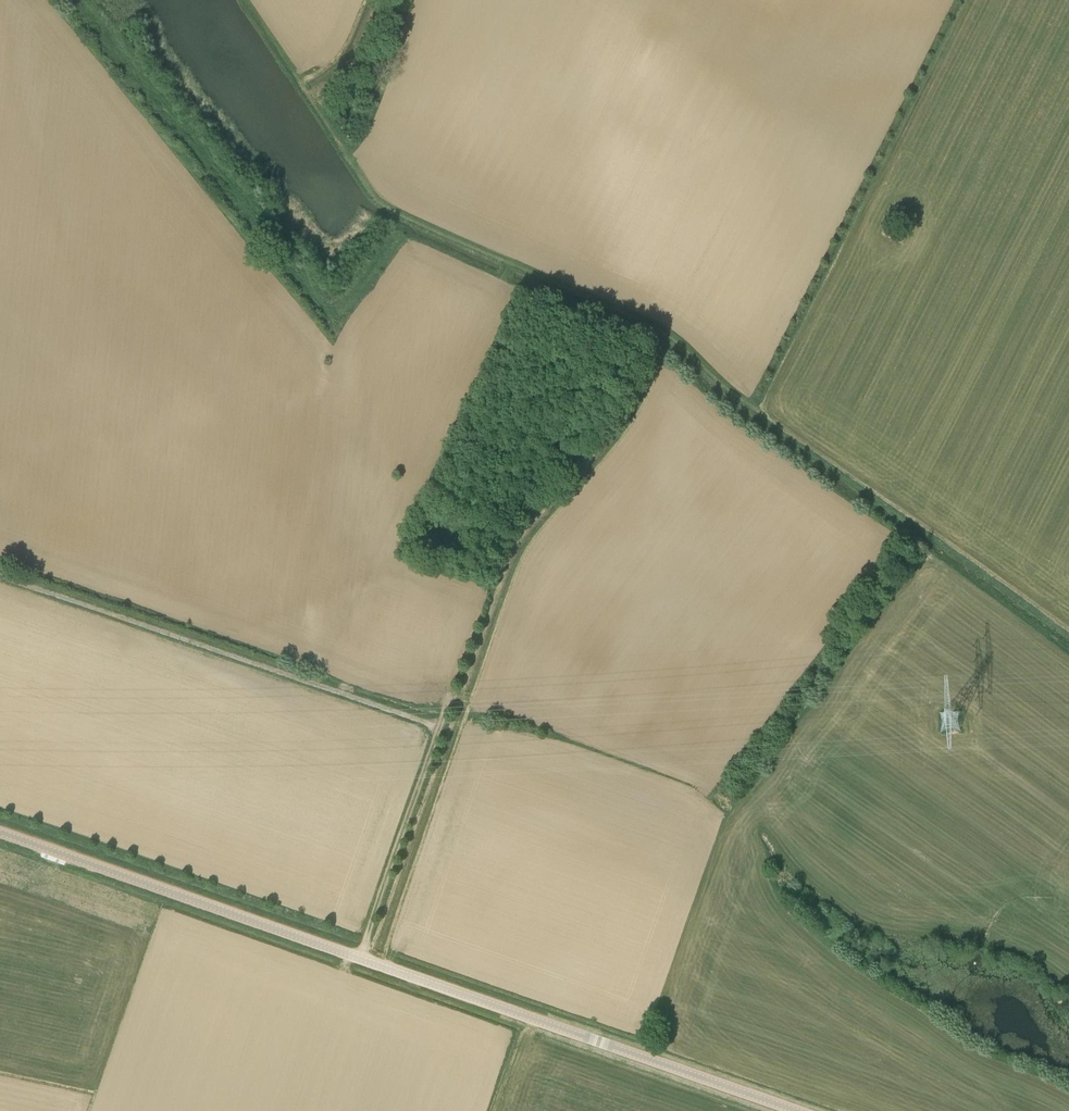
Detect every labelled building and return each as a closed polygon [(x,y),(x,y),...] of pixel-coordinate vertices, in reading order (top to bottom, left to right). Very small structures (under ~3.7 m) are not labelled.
[(364,951),(362,956),(390,966),(392,961),(364,951)]
